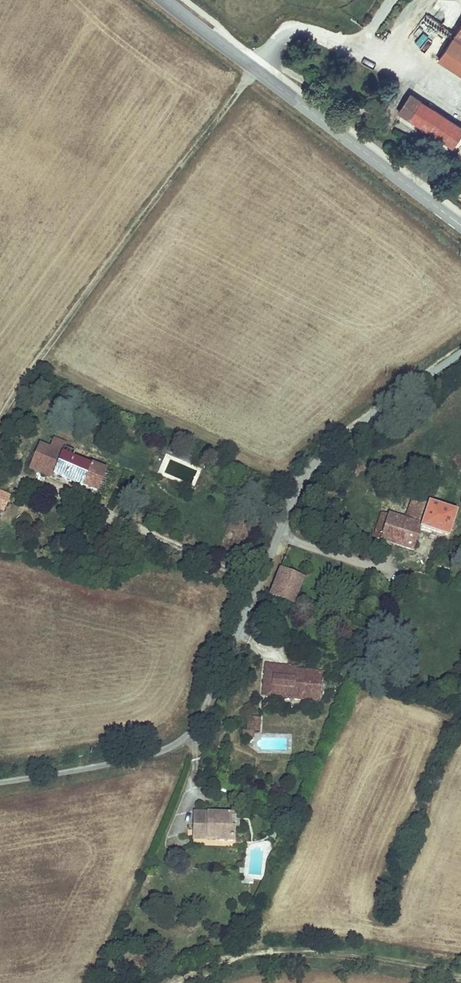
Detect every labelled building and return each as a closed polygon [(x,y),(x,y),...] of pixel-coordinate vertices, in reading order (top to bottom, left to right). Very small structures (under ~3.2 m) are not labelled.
[(429,35),(433,25),(423,21),(418,31),(429,35)] [(460,77),(460,27),(438,62),(460,77)] [(410,95),(397,115),(408,122),(421,102),(410,95)] [(408,122),(451,150),(460,136),(460,128),(421,102),(408,122)] [(105,472),(62,455),(66,445),(53,440),(49,450),(39,445),(29,469),(49,477),(55,475),(84,488),(86,481),(99,487),(105,472)] [(86,481),(84,488),(96,493),(99,487),(86,481)] [(316,502),(321,489),(309,484),(304,498),(316,502)] [(0,493),(0,519),(1,519),(10,497),(0,493)] [(457,512),(416,499),(409,520),(385,513),(378,537),(419,550),(425,532),(449,539),(457,512)] [(278,565),(265,599),(289,608),(301,574),(278,565)] [(266,665),(266,675),(284,676),(283,696),(291,698),(289,686),(291,681),(296,679),(296,672),(298,667),(266,665)] [(318,700),(320,674),(296,672),(296,679),(291,681),(289,686),(290,692),(291,698),(318,700)] [(266,675),(264,695),(283,696),(284,676),(266,675)] [(256,731),(257,717),(245,716),(244,730),(256,731)] [(241,741),(252,742),(253,733),(242,732),(241,741)] [(231,814),(193,812),(193,828),(197,828),(197,844),(219,845),(219,843),(233,843),(234,827),(230,826),(231,814)]
